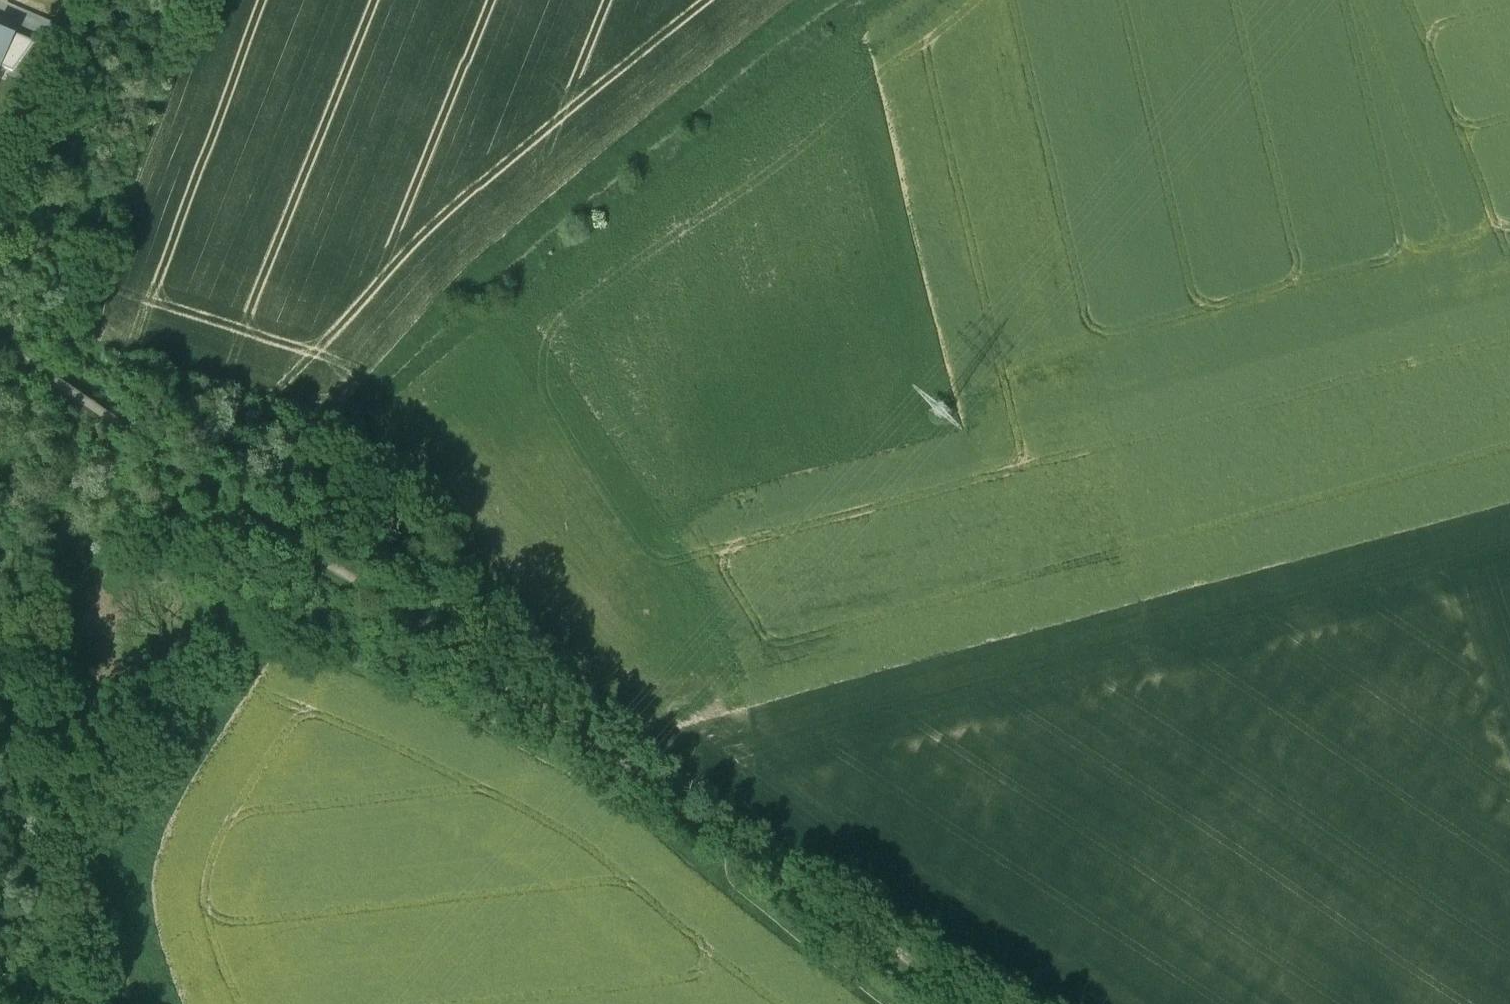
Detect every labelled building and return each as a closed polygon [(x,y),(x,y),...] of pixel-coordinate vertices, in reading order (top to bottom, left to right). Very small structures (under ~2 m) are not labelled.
[(12,32),(8,30),(6,34),(0,31),(0,61),(12,32)] [(0,61),(0,65),(12,71),(34,41),(12,32),(0,61)]
